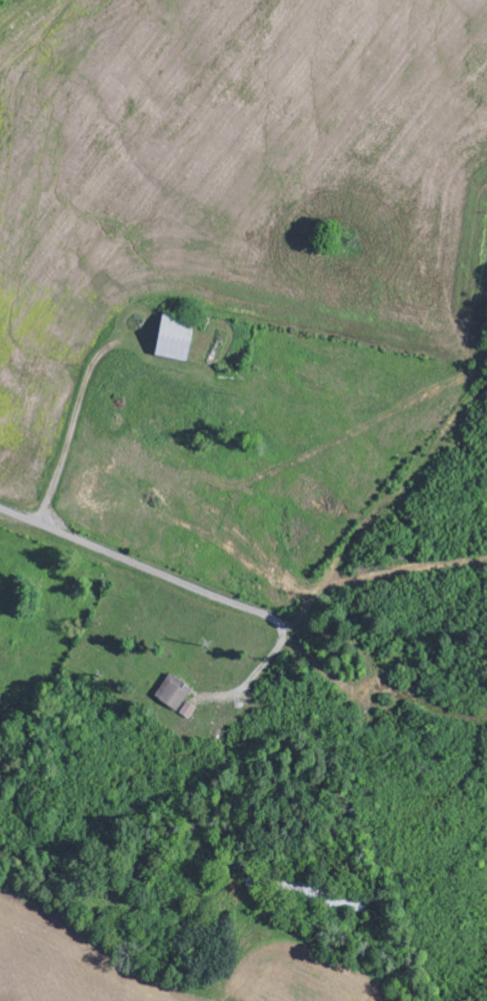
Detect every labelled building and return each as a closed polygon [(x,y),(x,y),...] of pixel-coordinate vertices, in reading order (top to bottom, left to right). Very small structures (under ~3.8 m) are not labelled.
[(187,361),(195,321),(162,314),(154,354),(187,361)] [(177,711),(193,690),(172,673),(156,693),(177,711)] [(198,708),(189,701),(181,712),(191,718),(198,708)]
